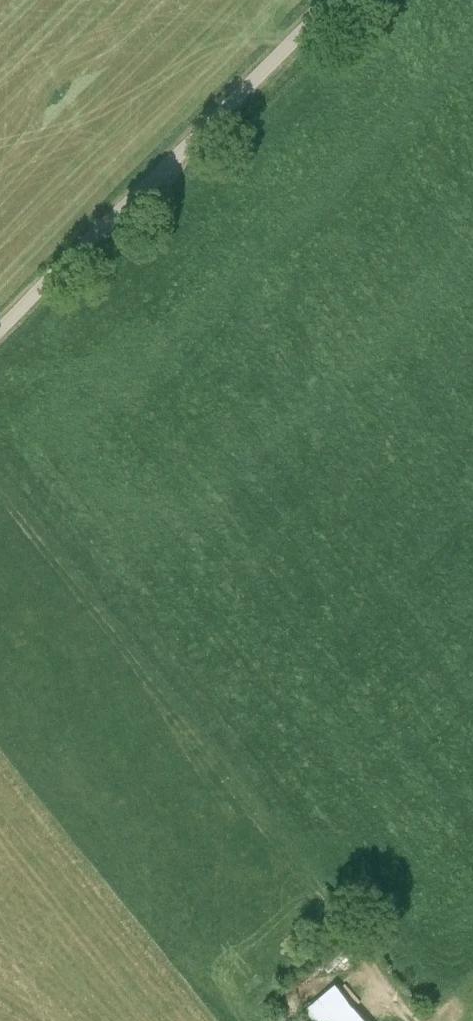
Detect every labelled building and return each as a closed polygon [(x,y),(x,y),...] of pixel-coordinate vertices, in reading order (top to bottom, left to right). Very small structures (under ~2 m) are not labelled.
[(337,988),(307,1014),(313,1020),(366,1020),(337,988)]
